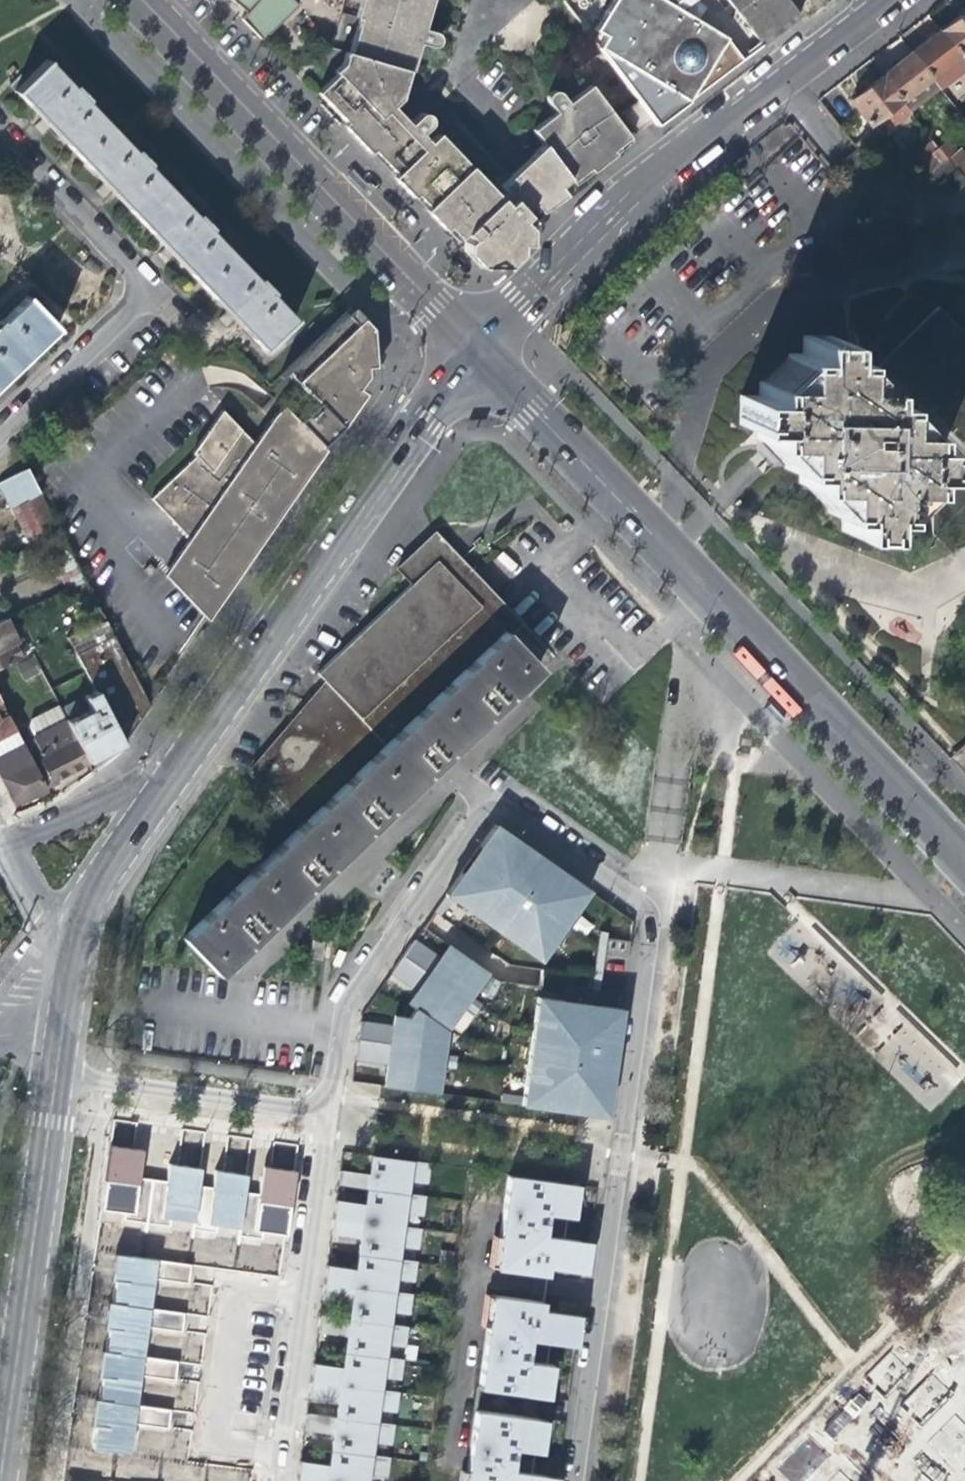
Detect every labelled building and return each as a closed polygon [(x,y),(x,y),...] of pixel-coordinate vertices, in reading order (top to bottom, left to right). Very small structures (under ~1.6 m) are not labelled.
[(235,7),(239,4),(247,10),(238,18),(258,40),(293,7),(286,0),(227,0),(235,7)] [(346,57),(360,60),(359,65),(359,66),(359,67),(359,68),(359,69),(360,69),(360,70),(360,71),(361,71),(362,71),(363,71),(382,76),(380,81),(390,84),(391,84),(392,84),(393,84),(394,84),(394,83),(395,83),(395,82),(396,82),(396,81),(396,80),(399,71),(407,73),(411,74),(418,46),(433,50),(437,49),(440,44),(440,40),(439,38),(437,36),(435,35),(423,32),(431,0),(361,0),(346,57)] [(656,0),(653,2),(659,11),(654,15),(661,24),(707,85),(722,75),(734,65),(710,35),(711,34),(685,0),(656,0)] [(742,27),(746,24),(727,0),(720,0),(742,27)] [(746,24),(742,27),(741,28),(757,48),(796,18),(782,0),(727,0),(746,24)] [(796,18),(802,26),(811,19),(796,0),(782,0),(796,18)] [(942,32),(960,57),(964,54),(964,14),(960,18),(942,32)] [(621,83),(635,102),(650,121),(654,127),(684,103),(707,85),(661,24),(651,31),(677,65),(644,90),(632,74),(621,83)] [(912,54),(931,79),(941,92),(964,73),(964,64),(960,57),(942,32),(927,43),(912,54)] [(898,64),(883,76),(902,100),(931,79),(912,54),(898,64)] [(330,76),(334,79),(341,86),(347,80),(399,135),(405,128),(390,112),(399,102),(407,73),(399,71),(396,80),(396,81),(396,82),(395,82),(395,83),(394,83),(394,84),(393,84),(392,84),(391,84),(390,84),(380,81),(382,76),(363,71),(362,71),(361,71),(360,71),(360,70),(360,69),(359,69),(359,68),(359,67),(359,66),(359,65),(360,60),(346,57),(342,55),(339,67),(330,76)] [(214,302),(259,349),(291,320),(264,292),(267,290),(257,279),(254,282),(202,228),(206,226),(195,214),(192,218),(141,164),(144,162),(135,152),(132,155),(81,102),(84,99),(74,89),(71,92),(44,63),(13,92),(42,122),(86,168),(159,245),(214,302)] [(870,124),(880,116),(902,100),(883,76),(863,90),(852,99),(870,124)] [(528,215),(522,209),(521,207),(515,212),(497,194),(492,199),(433,138),(426,144),(418,137),(427,128),(428,123),(425,118),(421,117),(419,117),(417,118),(405,128),(399,135),(347,80),(341,86),(334,79),(316,96),(450,238),(456,244),(461,239),(467,244),(463,248),(463,255),(478,271),(499,270),(514,255),(514,246),(523,246),(530,239),(513,221),(519,216),(522,220),(528,215)] [(913,114),(941,92),(931,79),(902,100),(913,114)] [(550,181),(550,182),(551,182),(553,183),(556,183),(565,177),(568,181),(626,138),(588,86),(563,104),(558,96),(554,93),(550,93),(547,94),(545,96),(544,98),(544,102),(545,104),(552,112),(529,129),(540,143),(532,150),(532,151),(532,152),(532,153),(532,154),(532,155),(532,156),(533,156),(550,181)] [(915,116),(913,114),(902,100),(880,116),(893,133),(915,116)] [(953,152),(951,149),(946,142),(940,148),(943,151),(947,156),(951,153),(953,152)] [(940,148),(931,155),(932,156),(938,163),(947,156),(943,151),(940,148)] [(492,189),(497,194),(515,212),(521,207),(522,209),(528,205),(534,212),(551,200),(559,194),(550,182),(550,181),(533,156),(532,156),(532,155),(532,154),(532,153),(532,152),(532,151),(532,150),(521,161),(492,189)] [(951,153),(947,156),(950,161),(964,180),(964,161),(959,154),(955,156),(951,153)] [(921,183),(950,161),(947,156),(938,163),(932,156),(911,171),(921,183)] [(349,172),(346,176),(358,188),(362,186),(349,172)] [(34,353),(56,332),(26,300),(0,325),(0,385),(34,353)] [(298,417),(325,444),(344,425),(366,393),(360,389),(368,377),(363,335),(344,314),(284,370),(314,402),(298,417)] [(870,381),(856,381),(842,381),(843,354),(827,353),(827,336),(799,334),(799,352),(785,352),(784,379),(755,379),(755,394),(737,393),(737,423),(754,424),(754,438),(782,439),(781,468),(795,468),(794,483),(825,483),(824,511),(838,511),(838,529),(867,529),(867,512),(882,512),(883,484),(911,485),(911,471),(928,472),(929,443),(912,443),(912,428),(884,427),(885,397),(870,397),(870,381)] [(280,405),(273,413),(287,428),(294,421),(280,405)] [(287,428),(273,413),(271,414),(251,444),(220,410),(191,450),(194,454),(150,494),(189,536),(232,583),(243,567),(278,518),(320,459),(315,455),(325,444),(298,417),(294,421),(287,428)] [(35,544),(58,532),(49,514),(32,482),(26,470),(0,483),(0,491),(29,547),(35,544)] [(218,603),(232,583),(189,536),(171,561),(162,573),(206,621),(218,603)] [(394,572),(408,586),(431,564),(499,635),(507,628),(513,623),(456,563),(446,552),(431,536),(394,572)] [(141,568),(147,575),(154,569),(148,562),(141,568)] [(429,703),(499,635),(431,564),(408,586),(360,631),(318,672),(314,677),(322,686),(307,705),(257,764),(252,769),(301,827),(309,819),(364,766),(429,703)] [(5,663),(19,657),(2,620),(0,621),(0,666),(5,663)] [(80,673),(91,694),(118,746),(131,727),(147,705),(110,633),(71,657),(80,673)] [(534,672),(499,635),(429,703),(464,739),(491,713),(534,672)] [(184,680),(192,685),(204,669),(196,664),(184,680)] [(63,721),(65,725),(84,762),(105,752),(118,746),(91,694),(80,699),(85,710),(63,721)] [(464,739),(429,703),(364,766),(399,802),(427,774),(464,739)] [(766,706),(763,710),(775,722),(779,720),(766,706)] [(33,741),(21,747),(42,788),(55,781),(53,777),(69,769),(84,762),(65,725),(58,710),(30,723),(28,730),(33,741)] [(13,733),(6,718),(0,721),(0,738),(13,733)] [(42,788),(21,747),(13,733),(0,738),(0,785),(7,798),(17,801),(29,795),(42,788)] [(954,754),(964,766),(964,743),(954,754)] [(954,754),(947,760),(964,779),(964,766),(954,754)] [(399,802),(364,766),(309,819),(343,855),(370,829),(399,802)] [(343,855),(309,819),(301,827),(249,878),(282,914),(313,884),(343,855)] [(490,827),(441,897),(537,964),(553,941),(547,937),(564,913),(570,917),(586,894),(490,827)] [(256,939),(282,914),(249,878),(180,944),(214,979),(256,939)] [(553,941),(570,917),(564,913),(547,937),(553,941)] [(410,943),(387,977),(414,995),(421,1000),(413,1012),(408,1018),(406,1022),(401,1031),(390,1030),(357,1025),(352,1062),(384,1067),(381,1088),(434,1096),(438,1069),(440,1057),(443,1035),(484,975),(453,954),(444,966),(437,962),(410,943)] [(308,963),(318,964),(320,945),(309,944),(308,963)] [(444,966),(453,954),(446,949),(437,962),(444,966)] [(421,1000),(414,995),(406,1007),(413,1012),(421,1000)] [(519,1107),(604,1119),(612,1058),(619,1011),(584,1006),(583,1012),(562,1009),(562,1004),(534,1000),(520,1099),(519,1107)] [(584,1006),(562,1004),(562,1009),(583,1012),(584,1006)] [(390,1030),(401,1031),(406,1022),(391,1020),(390,1030)] [(454,1059),(440,1057),(438,1069),(452,1071),(454,1059)] [(519,1107),(520,1099),(500,1096),(498,1104),(519,1107)] [(111,1146),(102,1214),(241,1232),(249,1176),(214,1171),(212,1187),(201,1185),(203,1169),(168,1164),(166,1180),(142,1177),(145,1151),(111,1146)] [(385,1480),(388,1460),(370,1457),(371,1445),(389,1447),(392,1427),(374,1425),(376,1412),(394,1414),(397,1394),(379,1392),(380,1380),(398,1382),(401,1362),(383,1359),(385,1347),(403,1349),(406,1329),(387,1326),(389,1314),(407,1317),(410,1296),(392,1294),(394,1282),(412,1284),(415,1264),(397,1262),(398,1249),(416,1252),(419,1231),(401,1229),(403,1216),(421,1219),(423,1199),(406,1196),(408,1184),(425,1186),(428,1165),(370,1157),(368,1167),(367,1177),(337,1173),(336,1186),(366,1190),(365,1199),(364,1206),(334,1201),(329,1235),(359,1239),(358,1246),(356,1264),(355,1270),(325,1266),(320,1301),(350,1305),(348,1317),(348,1321),(318,1317),(315,1334),(345,1338),(344,1346),(342,1363),(341,1369),(311,1365),(306,1399),(308,1400),(337,1404),(335,1412),(334,1419),(304,1415),(302,1433),(332,1437),(331,1445),(329,1460),(328,1468),(297,1464),(295,1480),(366,1480),(367,1477),(385,1480)] [(255,1232),(290,1236),(296,1171),(261,1168),(255,1232)] [(506,1176),(493,1270),(545,1277),(546,1269),(572,1272),(574,1253),(539,1248),(541,1236),(542,1236),(545,1215),(571,1219),(573,1205),(565,1204),(568,1185),(506,1176)] [(587,1243),(542,1236),(541,1236),(539,1248),(574,1253),(572,1272),(583,1274),(587,1243)] [(116,1255),(92,1450),(134,1455),(138,1425),(169,1428),(171,1409),(140,1405),(143,1384),(175,1388),(178,1360),(149,1356),(151,1336),(183,1340),(186,1312),(155,1308),(158,1279),(188,1283),(190,1264),(116,1255)] [(490,1297),(477,1390),(538,1398),(541,1379),(548,1380),(550,1366),(524,1363),(527,1341),(526,1341),(527,1330),(574,1336),(575,1325),(577,1316),(540,1311),(541,1304),(490,1297)] [(526,1341),(527,1341),(572,1347),(574,1336),(527,1330),(526,1341)] [(874,1429),(855,1422),(862,1401),(843,1394),(827,1438),(840,1443),(834,1459),(844,1462),(846,1455),(862,1461),(874,1429)] [(465,1480),(506,1480),(508,1472),(510,1472),(513,1450),(538,1454),(540,1439),(533,1438),(535,1420),(475,1412),(465,1480)] [(777,1480),(856,1480),(838,1463),(835,1465),(809,1437),(771,1474),(777,1480)] [(510,1472),(508,1472),(506,1480),(555,1480),(555,1478),(510,1472)]
